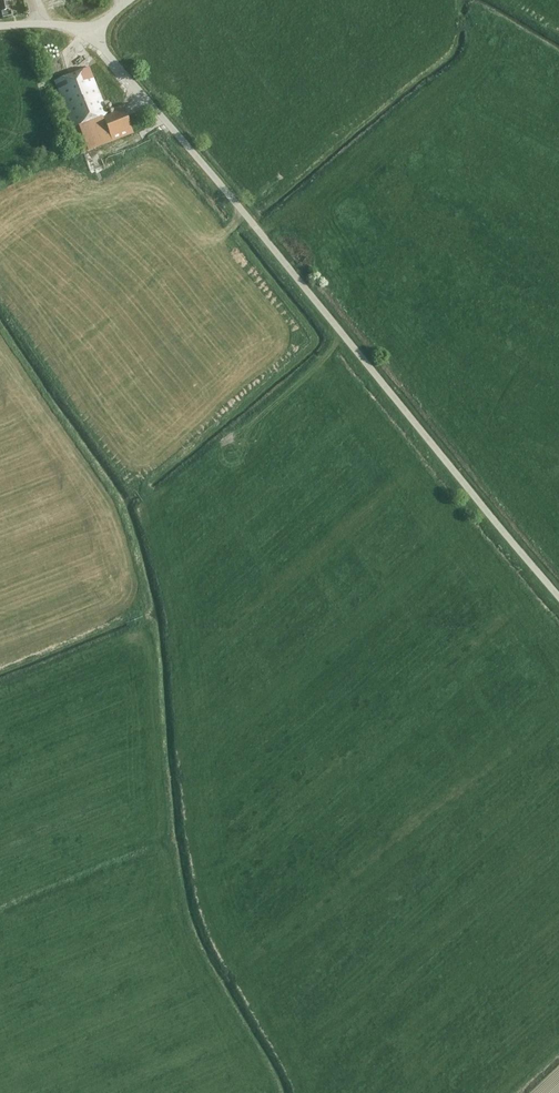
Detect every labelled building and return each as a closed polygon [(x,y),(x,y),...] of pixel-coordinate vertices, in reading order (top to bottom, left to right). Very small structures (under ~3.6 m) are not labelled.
[(4,14),(14,11),(11,1),(16,0),(0,0),(0,1),(4,14)] [(88,158),(139,137),(128,112),(111,119),(91,70),(58,83),(88,158)]
